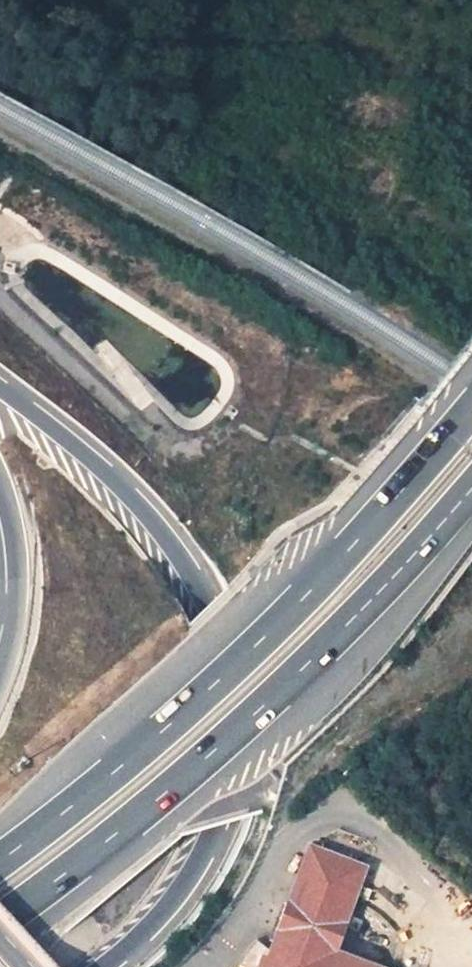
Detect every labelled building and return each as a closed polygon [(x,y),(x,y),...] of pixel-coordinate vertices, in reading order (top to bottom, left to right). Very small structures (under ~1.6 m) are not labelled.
[(306,847),(258,966),(367,966),(335,955),(365,867),(306,847)]
